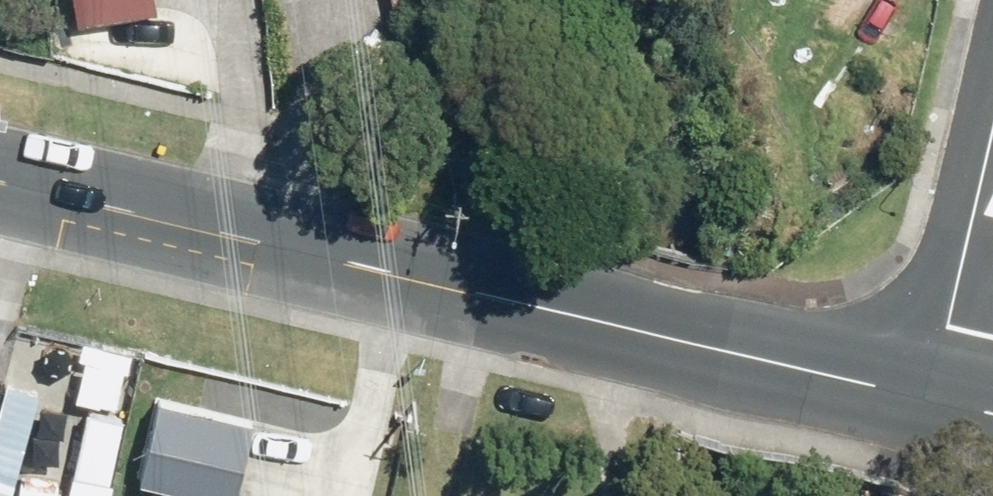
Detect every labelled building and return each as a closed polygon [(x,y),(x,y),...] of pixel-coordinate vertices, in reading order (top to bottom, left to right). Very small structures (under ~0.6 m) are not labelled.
[(72,29),(151,16),(148,0),(68,0),(72,29)] [(115,394),(123,355),(84,347),(76,387),(115,394)] [(22,462),(38,384),(4,377),(0,398),(0,458),(22,462)] [(90,398),(70,494),(77,495),(107,495),(125,405),(90,398)]
